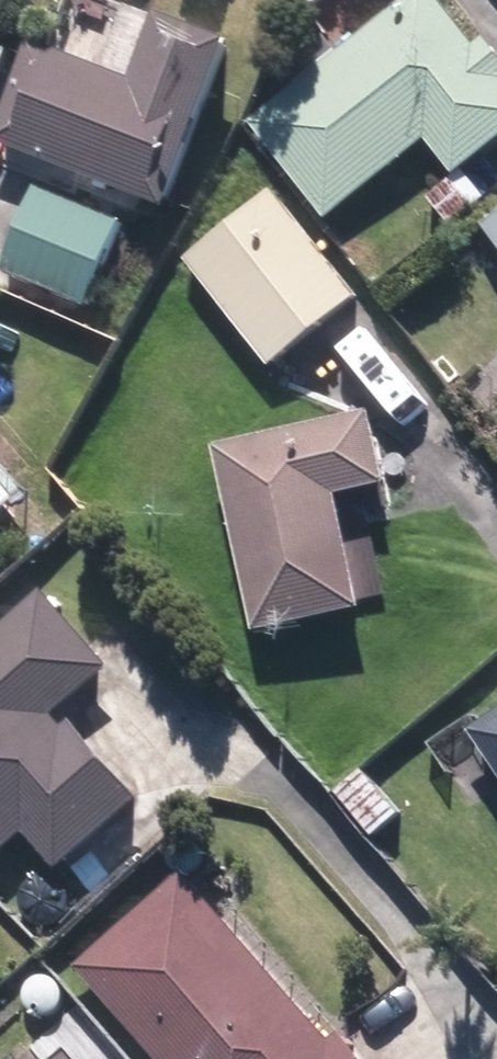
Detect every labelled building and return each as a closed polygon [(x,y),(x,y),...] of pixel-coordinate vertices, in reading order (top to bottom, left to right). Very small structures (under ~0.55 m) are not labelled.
[(417,0),(413,0),(259,128),(322,203),(416,124),(450,164),(496,124),(496,95),(417,0)] [(46,41),(11,129),(174,192),(234,39),(171,15),(146,80),(46,41)] [(27,192),(0,262),(0,264),(92,299),(119,227),(27,192)] [(184,255),(196,270),(263,359),(346,297),(267,193),(184,255)] [(486,226),(496,238),(496,216),(486,226)] [(360,415),(216,445),(254,623),(355,602),(330,483),(373,474),(360,415)] [(22,829),(54,865),(132,798),(53,708),(100,667),(35,592),(0,622),(0,848),(22,829)] [(203,879),(104,967),(187,1058),(365,1058),(203,879)]
